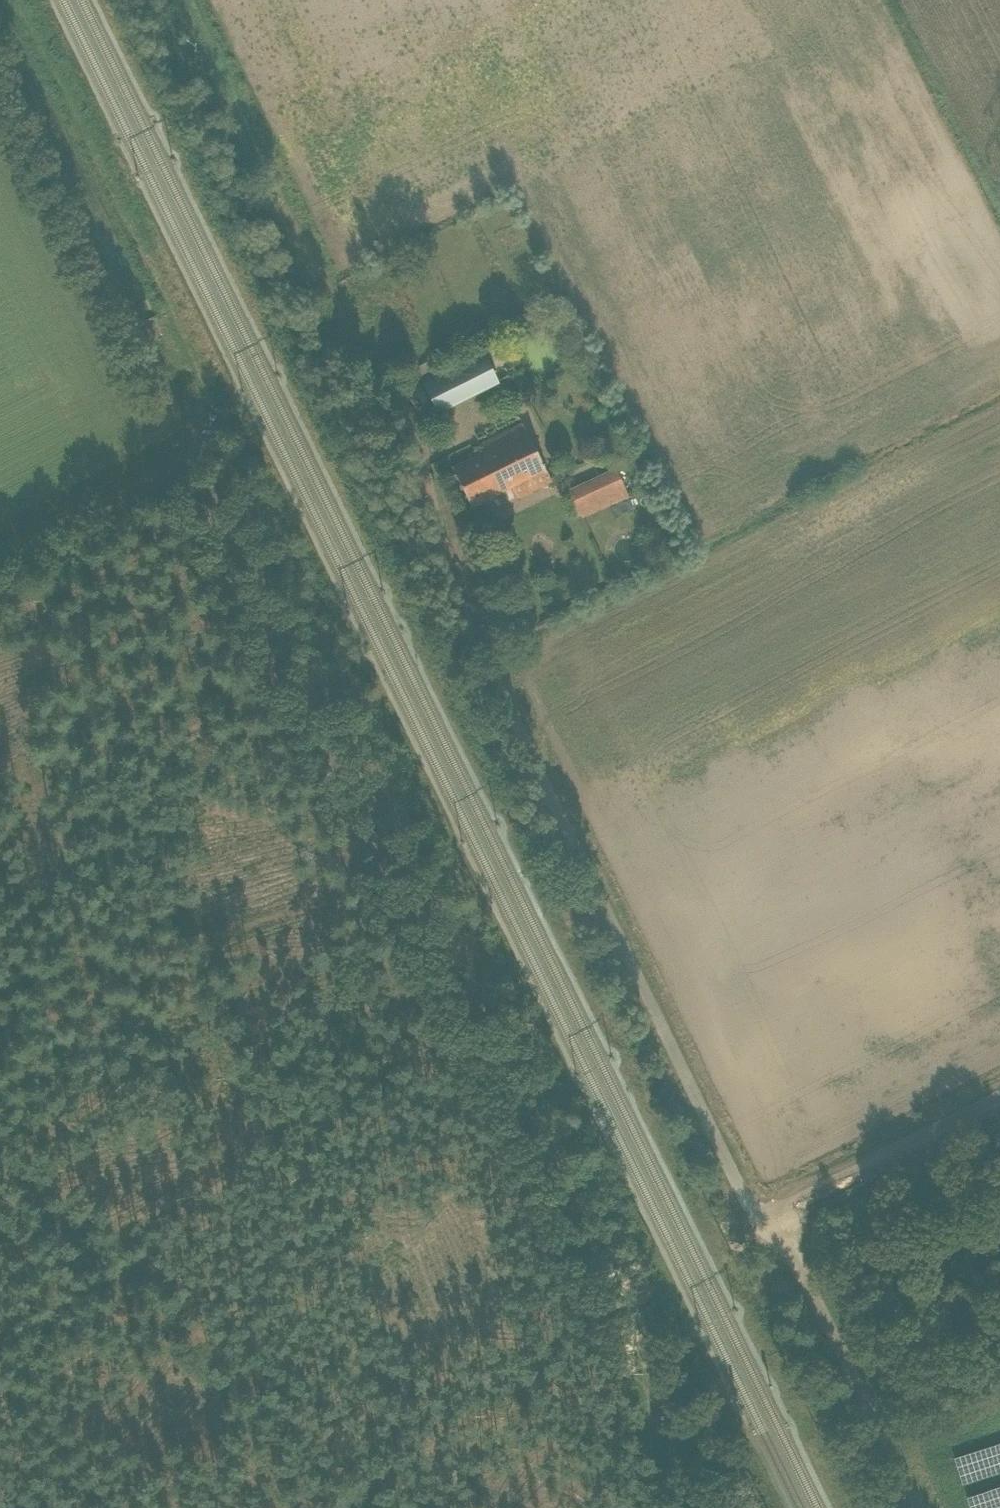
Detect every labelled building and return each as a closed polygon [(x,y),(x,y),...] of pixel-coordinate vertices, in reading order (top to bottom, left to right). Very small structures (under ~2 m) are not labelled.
[(436,412),(454,403),(496,383),(481,350),(438,370),(420,379),(436,412)] [(484,453),(453,469),(471,506),(544,469),(522,425),(481,446),(484,453)] [(609,502),(627,494),(617,471),(572,492),(582,514),(609,502)] [(627,494),(609,502),(615,516),(634,507),(627,494)]
